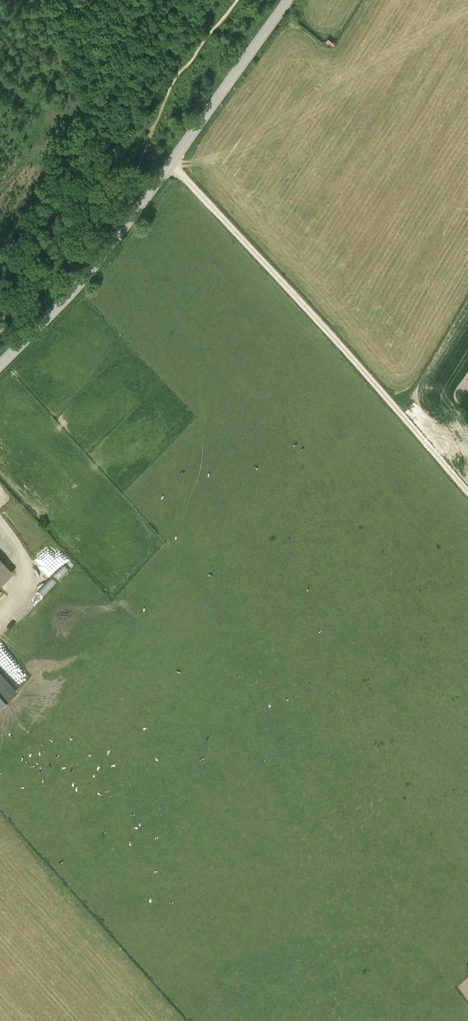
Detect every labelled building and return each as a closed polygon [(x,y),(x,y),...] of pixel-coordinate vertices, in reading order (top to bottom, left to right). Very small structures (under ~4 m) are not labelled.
[(11,576),(0,564),(0,587),(11,576)] [(0,668),(0,697),(15,683),(0,668)]
